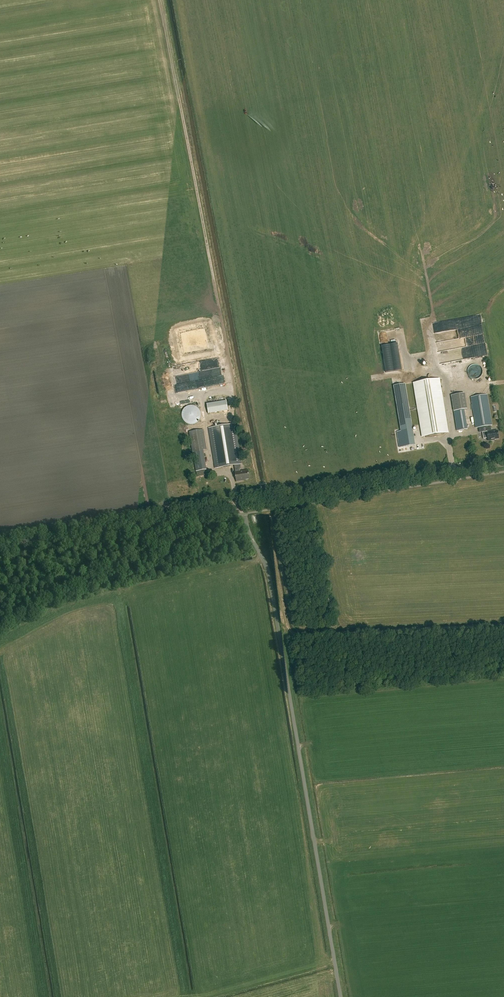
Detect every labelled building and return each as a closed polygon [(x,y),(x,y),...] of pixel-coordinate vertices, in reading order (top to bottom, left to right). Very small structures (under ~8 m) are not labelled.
[(466,337),(450,340),(450,341),(445,342),(445,346),(450,345),(449,343),(456,342),(456,344),(463,343),(462,339),(466,338),(466,337)] [(397,343),(381,346),(385,373),(401,370),(397,343)] [(478,358),(477,354),(474,355),(473,348),(467,349),(469,359),(478,358)] [(170,377),(190,374),(189,366),(168,370),(170,377)] [(440,393),(438,379),(412,384),(422,438),(448,433),(442,403),(443,403),(441,393),(440,393)] [(412,438),(402,386),(393,388),(403,441),(411,440),(411,438),(412,438)] [(466,409),(463,393),(451,396),(457,431),(467,429),(463,409),(466,409)] [(492,425),(486,395),(470,397),(476,428),(485,426),(486,432),(487,441),(492,440),(498,439),(497,430),(491,431),(490,426),(492,425)] [(228,411),(226,401),(207,404),(208,414),(228,411)] [(182,414),(181,415),(182,416),(182,417),(182,418),(182,419),(183,419),(183,420),(184,421),(184,422),(185,422),(186,423),(187,423),(187,424),(188,424),(189,424),(190,424),(191,425),(192,424),(193,424),(194,424),(195,424),(196,423),(197,422),(198,422),(198,421),(199,421),(199,420),(200,419),(200,418),(200,417),(201,416),(201,415),(201,414),(201,413),(200,412),(200,411),(199,410),(199,409),(198,408),(197,407),(196,407),(195,406),(194,406),(193,406),(192,405),(191,405),(190,405),(189,406),(188,406),(187,406),(186,407),(185,408),(184,408),(184,409),(183,410),(182,411),(182,412),(182,413),(182,414)] [(240,464),(234,425),(210,429),(216,468),(234,465),(235,472),(235,473),(236,481),(241,481),(241,480),(249,479),(247,470),(239,471),(238,465),(240,464)] [(206,450),(203,430),(189,432),(192,452),(193,452),(196,471),(206,470),(203,450),(206,450)]
